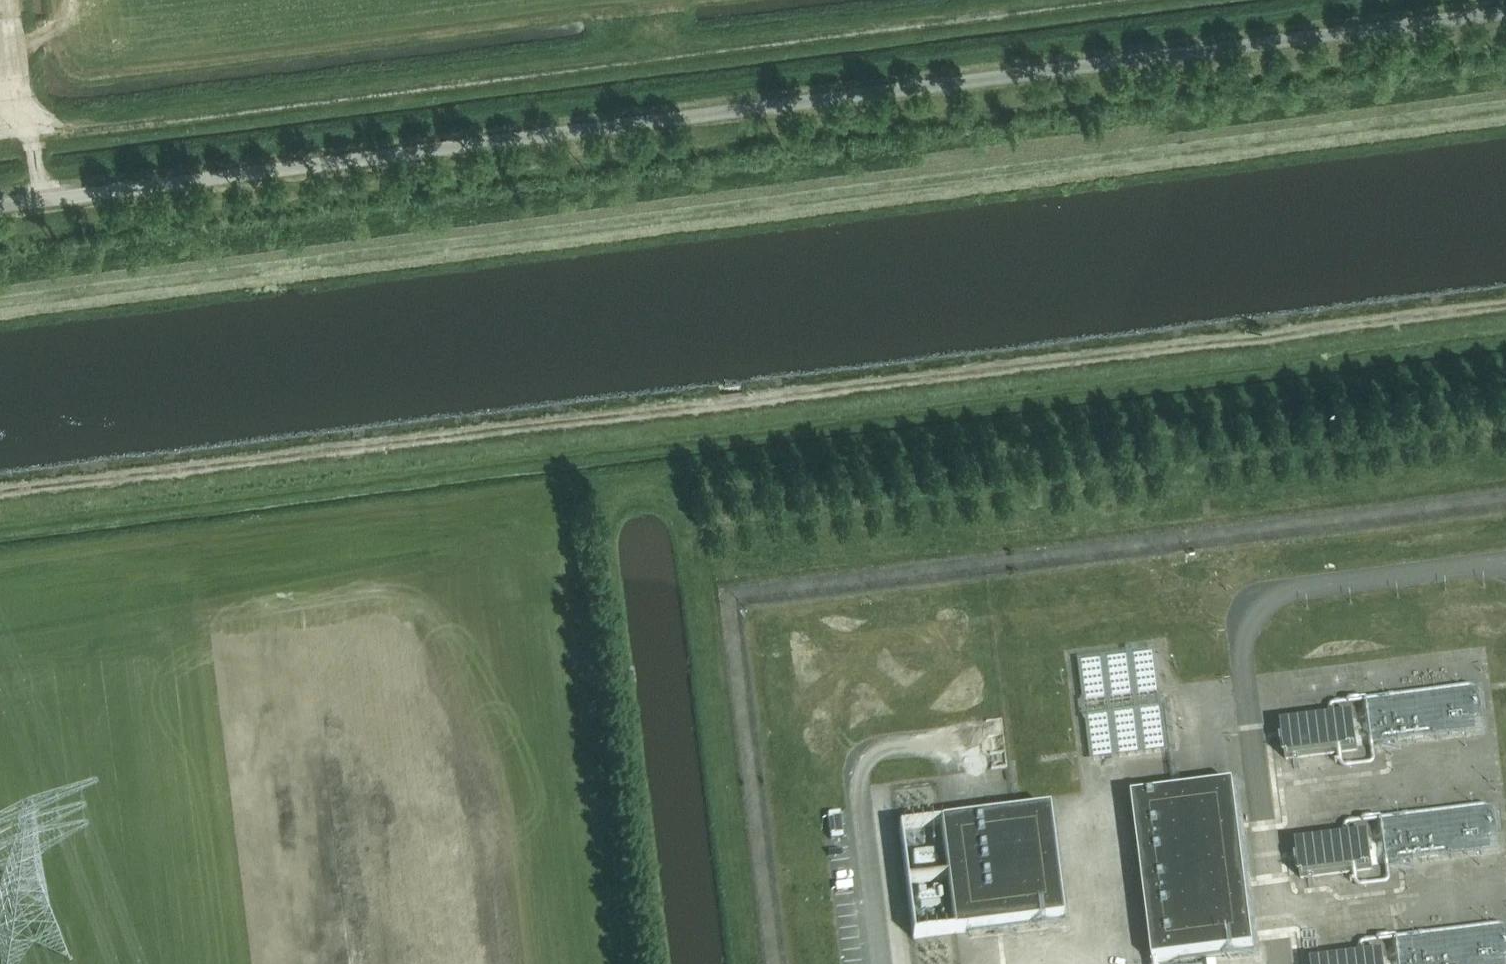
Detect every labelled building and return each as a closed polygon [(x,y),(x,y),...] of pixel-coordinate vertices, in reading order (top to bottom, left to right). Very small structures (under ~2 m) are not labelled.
[(1156,654),(1079,663),(1091,764),(1168,755),(1156,654)] [(1479,692),(1366,706),(1371,748),(1485,733),(1479,692)] [(1355,718),(1282,727),(1286,759),(1358,751),(1355,718)] [(1234,787),(1133,800),(1154,963),(1255,951),(1234,787)] [(1494,811),(1381,825),(1386,867),(1499,853),(1494,811)] [(1049,812),(941,826),(955,934),(1063,920),(1049,812)] [(884,826),(890,906),(900,905),(894,825),(884,826)] [(1369,836),(1296,845),(1300,878),(1373,869),(1369,836)] [(1396,944),(1398,963),(1505,963),(1505,930),(1396,944)] [(1311,963),(1384,963),(1383,955),(1311,963)]
